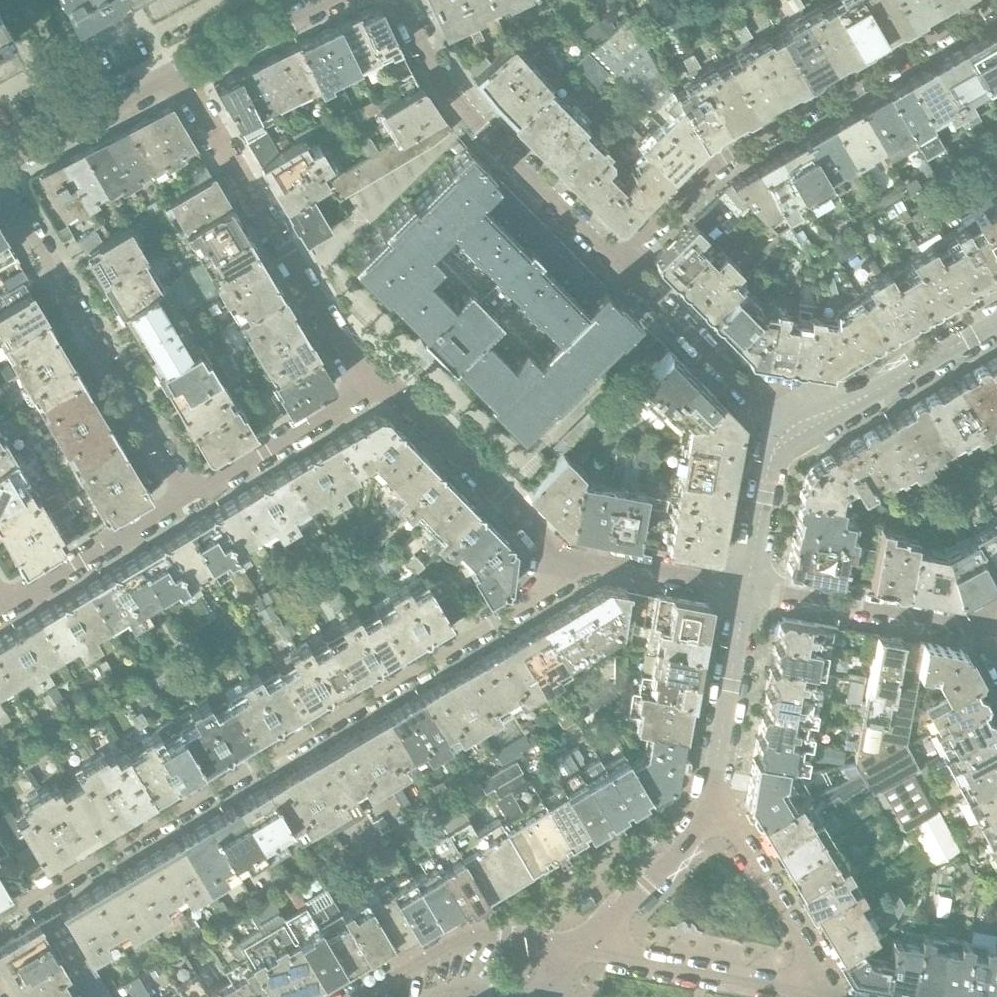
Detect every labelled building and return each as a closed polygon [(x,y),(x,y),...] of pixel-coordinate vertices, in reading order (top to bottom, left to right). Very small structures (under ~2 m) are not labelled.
[(67,15),(96,0),(60,0),(67,15)] [(488,0),(429,0),(444,33),(457,24),(459,26),(481,16),(480,13),(491,7),(488,0)] [(793,0),(786,0),(793,12),(799,9),(793,0)] [(801,0),(793,0),(799,9),(804,6),(801,0)] [(896,0),(840,0),(840,1),(831,6),(846,32),(858,54),(868,49),(869,45),(898,28),(901,29),(909,24),(896,0)] [(909,24),(920,19),(921,15),(935,7),(947,0),(896,0),(909,24)] [(378,5),(376,6),(376,7),(370,10),(367,10),(360,13),(358,16),(380,62),(400,52),(378,5)] [(858,54),(846,32),(831,6),(821,12),(819,8),(786,27),(788,31),(779,36),(807,84),(816,78),(817,75),(831,67),(846,58),(849,59),(858,54)] [(531,17),(527,7),(522,9),(526,19),(531,17)] [(645,45),(673,28),(665,15),(656,20),(637,31),(645,45)] [(380,62),(358,16),(350,20),(347,20),(340,23),(338,26),(358,68),(367,64),(369,67),(380,62)] [(670,90),(645,45),(637,31),(629,17),(606,35),(598,42),(592,47),(588,51),(648,112),(646,114),(659,126),(690,157),(702,144),(674,96),(670,90)] [(614,27),(606,17),(597,24),(605,34),(614,27)] [(5,27),(0,18),(0,51),(14,43),(5,27)] [(595,21),(581,32),(592,47),(598,42),(606,35),(605,34),(597,24),(595,21)] [(527,34),(522,23),(505,30),(510,42),(527,34)] [(752,36),(745,24),(739,27),(746,39),(752,36)] [(358,68),(338,26),(330,30),(327,30),(320,33),(318,35),(339,78),(358,68)] [(746,39),(739,27),(734,30),(741,43),(746,39)] [(484,39),(479,29),(475,32),(479,41),(484,39)] [(963,49),(985,87),(996,80),(996,29),(963,49)] [(479,41),(475,32),(470,34),(475,44),(479,41)] [(340,82),(339,78),(318,35),(310,39),(307,39),(297,44),(317,88),(319,92),(340,82)] [(807,84),(779,36),(769,42),(767,38),(734,57),(736,61),(727,66),(755,114),(764,108),(765,105),(794,88),(797,89),(807,84)] [(552,85),(534,66),(538,63),(538,64),(545,57),(548,54),(543,48),(536,53),(523,39),(513,44),(507,47),(489,62),(472,77),(490,98),(511,121),(547,89),(552,85)] [(317,88),(297,44),(287,49),(285,52),(276,56),(299,102),(310,96),(308,93),(317,88)] [(971,104),(967,97),(985,87),(963,49),(906,82),(928,120),(944,110),(949,117),(954,114),(963,129),(973,124),(964,109),(971,104)] [(472,77),(489,62),(481,53),(466,67),(472,77)] [(700,66),(693,54),(688,57),(695,69),(700,66)] [(299,102),(276,56),(273,56),(267,59),(264,62),(256,66),(276,107),(279,111),(299,102)] [(695,69),(688,57),(682,60),(689,72),(695,69)] [(276,107),(256,66),(253,66),(246,69),(244,71),(236,75),(263,128),(273,123),(271,118),(267,112),(276,107)] [(755,114),(727,66),(718,71),(716,68),(682,87),(684,91),(674,96),(702,144),(712,138),(713,135),(727,127),(742,118),(745,119),(755,114)] [(397,139),(439,114),(422,88),(419,86),(411,72),(400,78),(402,82),(391,88),(397,98),(379,110),(387,122),(397,139)] [(263,128),(236,75),(233,75),(226,79),(224,81),(216,85),(215,84),(213,85),(214,88),(256,158),(275,147),(263,128)] [(930,124),(928,120),(906,82),(886,93),(909,132),(917,145),(936,134),(930,124)] [(590,120),(583,112),(590,104),(584,97),(570,112),(547,89),(511,121),(512,123),(557,169),(593,135),(584,127),(590,120)] [(896,139),(909,132),(886,93),(832,125),(846,149),(854,163),(866,157),(870,164),(882,157),(886,164),(890,162),(894,159),(890,153),(885,144),(895,138),(896,139)] [(192,146),(170,107),(159,113),(156,117),(156,118),(149,121),(173,164),(184,157),(181,152),(192,146)] [(358,121),(354,111),(340,118),(344,127),(358,121)] [(341,197),(433,143),(448,131),(449,132),(452,129),(439,114),(397,139),(366,157),(335,175),(325,181),(330,187),(338,201),(342,199),(341,197)] [(271,184),(323,154),(318,146),(307,151),(303,144),(307,141),(305,139),(316,134),(333,125),(330,118),(312,126),(312,127),(292,137),(292,138),(275,147),(256,158),(271,184)] [(173,164),(149,121),(142,125),(142,124),(137,124),(129,128),(127,131),(127,130),(126,131),(149,170),(150,172),(162,165),(164,169),(173,164)] [(854,163),(846,149),(832,125),(779,156),(801,195),(813,187),(812,186),(826,178),(834,189),(844,183),(836,172),(840,170),(841,171),(846,169),(854,163)] [(636,210),(668,178),(690,157),(659,126),(646,141),(631,127),(625,134),(645,153),(630,169),(630,174),(632,175),(621,187),(616,191),(636,210)] [(149,170),(126,131),(126,132),(122,132),(115,135),(112,139),(113,140),(105,144),(131,186),(140,180),(138,176),(149,170)] [(610,164),(610,158),(605,154),(608,151),(593,135),(557,169),(614,226),(620,226),(636,210),(616,191),(621,187),(604,169),(610,164)] [(457,142),(452,147),(458,153),(463,147),(457,142)] [(375,150),(371,143),(364,147),(368,154),(375,150)] [(131,186),(105,144),(98,148),(98,147),(93,147),(86,150),(84,153),(83,153),(82,153),(108,196),(109,198),(131,186)] [(603,290),(606,287),(496,176),(493,179),(485,171),(488,168),(466,146),(446,166),(447,168),(411,203),(408,201),(379,229),(382,232),(350,264),(381,296),(383,294),(419,330),(416,333),(428,344),(425,346),(436,357),(438,355),(449,366),(452,363),(488,399),(486,401),(517,433),(550,401),(551,402),(580,374),(579,372),(614,336),(616,338),(636,317),(614,295),(611,298),(603,290)] [(325,181),(335,175),(329,165),(329,164),(337,160),(331,150),(323,154),(271,184),(284,206),(317,186),(325,181)] [(108,196),(82,153),(82,154),(79,154),(71,158),(69,162),(69,163),(62,166),(87,208),(108,196)] [(801,195),(779,156),(755,169),(777,208),(784,219),(798,210),(807,204),(801,195)] [(91,215),(87,208),(62,166),(55,170),(54,169),(49,169),(38,175),(66,222),(80,213),(83,219),(91,215)] [(211,178),(204,166),(183,179),(185,183),(190,190),(211,178)] [(777,208),(755,169),(731,184),(751,206),(761,217),(777,208)] [(176,239),(229,207),(211,178),(190,190),(185,193),(169,202),(163,206),(179,234),(174,237),(176,239)] [(328,228),(313,199),(321,194),(320,193),(330,187),(325,181),(317,186),(284,206),(305,241),(320,233),(328,228)] [(190,190),(185,183),(180,186),(185,193),(190,190)] [(838,197),(830,183),(824,187),(832,200),(838,197)] [(701,236),(704,233),(701,230),(699,229),(710,218),(725,232),(739,218),(751,206),(731,184),(655,259),(655,266),(670,281),(673,282),(673,284),(711,247),(701,236)] [(934,196),(927,185),(916,193),(922,203),(934,196)] [(846,192),(842,186),(835,190),(839,197),(846,192)] [(989,205),(992,209),(984,214),(983,211),(973,217),(970,213),(969,212),(959,218),(964,227),(991,276),(992,277),(996,274),(996,200),(989,205)] [(873,214),(869,205),(861,210),(865,218),(873,214)] [(201,262),(246,236),(229,207),(176,239),(182,250),(191,245),(201,262)] [(912,219),(905,208),(898,212),(904,223),(912,219)] [(110,237),(101,223),(93,229),(94,230),(77,240),(84,253),(88,251),(110,237)] [(808,254),(794,232),(790,225),(776,233),(783,240),(782,241),(801,259),(808,254)] [(144,256),(126,227),(110,237),(88,251),(90,256),(90,259),(89,260),(101,281),(144,256)] [(991,276),(964,227),(952,233),(954,237),(945,243),(970,289),(971,287),(975,287),(980,284),(982,281),(983,281),(991,276)] [(0,232),(0,258),(11,251),(0,232)] [(281,296),(246,236),(201,262),(237,322),(281,296)] [(970,289),(945,243),(944,243),(940,237),(928,243),(930,246),(920,252),(948,301),(957,296),(957,295),(961,295),(966,292),(968,289),(970,289)] [(918,249),(913,239),(907,242),(913,252),(918,249)] [(732,259),(741,250),(736,245),(727,255),(732,259)] [(730,278),(739,269),(721,251),(718,254),(711,247),(673,284),(675,284),(676,287),(680,291),(684,292),(684,293),(697,307),(698,307),(699,310),(703,314),(707,315),(707,318),(740,285),(739,284),(737,286),(730,278)] [(948,301),(920,252),(908,259),(910,263),(900,269),(926,315),(927,312),(931,312),(936,309),(937,306),(939,306),(948,301)] [(160,289),(142,259),(145,257),(144,256),(101,281),(136,341),(177,317),(160,289)] [(879,271),(873,260),(868,263),(869,265),(874,274),(879,271)] [(926,315),(900,269),(889,275),(887,271),(876,278),(904,326),(913,321),(913,320),(917,320),(922,317),(924,314),(926,315)] [(841,303),(833,277),(825,279),(833,306),(841,303)] [(904,326),(876,278),(864,284),(866,288),(855,294),(859,299),(882,340),(883,338),(887,338),(892,335),(893,332),(895,332),(904,326)] [(29,293),(23,283),(6,293),(0,296),(0,310),(29,293)] [(764,364),(772,312),(758,310),(759,306),(758,305),(755,303),(756,301),(740,285),(707,318),(709,317),(710,321),(714,325),(717,326),(717,327),(747,356),(746,357),(751,362),(764,364)] [(31,297),(29,293),(0,310),(0,339),(2,343),(3,344),(44,319),(31,297)] [(317,355),(281,296),(237,322),(273,382),(317,355)] [(869,347),(869,346),(873,346),(878,343),(880,339),(882,340),(859,299),(845,308),(846,310),(835,316),(833,322),(820,320),(812,372),(824,374),(830,370),(830,369),(869,347)] [(812,372),(820,320),(820,316),(818,306),(797,304),(795,325),(789,368),(812,372)] [(789,368),(795,325),(783,323),(785,310),(773,308),(772,312),(764,364),(789,368)] [(195,347),(177,317),(136,341),(172,400),(217,374),(200,344),(195,347)] [(79,377),(59,344),(44,319),(3,344),(2,343),(0,344),(18,374),(35,403),(79,377)] [(226,327),(216,333),(221,341),(231,335),(226,327)] [(718,400),(702,384),(655,336),(654,337),(655,338),(646,347),(644,346),(643,347),(656,360),(630,385),(646,400),(636,410),(636,411),(615,429),(619,433),(644,418),(656,410),(657,411),(661,407),(675,421),(679,426),(686,423),(687,424),(693,425),(718,400)] [(330,386),(331,380),(317,355),(273,382),(278,389),(275,391),(288,411),(330,386)] [(238,369),(248,362),(245,358),(235,364),(238,369)] [(985,364),(996,385),(996,358),(985,364)] [(7,363),(0,368),(0,383),(14,375),(7,363)] [(985,364),(922,401),(948,445),(958,439),(959,440),(972,433),(974,439),(991,429),(988,423),(996,418),(996,385),(985,364)] [(234,403),(217,374),(172,400),(205,456),(211,457),(252,432),(234,403)] [(113,435),(94,402),(79,377),(35,403),(69,461),(113,435)] [(282,415),(264,384),(253,391),(271,421),(282,415)] [(729,487),(734,459),(736,446),(739,426),(738,420),(718,400),(693,425),(687,424),(678,478),(729,487)] [(937,450),(948,445),(922,401),(860,437),(885,481),(896,474),(897,476),(909,469),(912,475),(929,465),(926,460),(938,452),(937,450)] [(376,414),(331,441),(353,478),(357,483),(356,474),(354,471),(369,462),(372,460),(374,464),(388,479),(418,450),(397,428),(384,415),(376,414)] [(9,449),(0,434),(0,503),(31,485),(9,449)] [(39,440),(36,434),(30,438),(33,443),(39,440)] [(149,494),(129,461),(113,435),(69,461),(87,490),(104,521),(149,494)] [(885,481),(860,437),(809,466),(804,473),(800,500),(836,506),(839,492),(852,484),(860,499),(874,492),(872,488),(885,481)] [(47,451),(40,440),(33,444),(40,455),(47,451)] [(616,450),(618,443),(606,440),(603,443),(602,446),(616,450)] [(309,455),(285,469),(306,504),(321,495),(333,514),(342,508),(337,501),(346,496),(343,492),(357,483),(353,478),(331,441),(309,455)] [(23,460),(37,452),(33,444),(18,452),(23,460)] [(650,462),(652,450),(635,447),(633,458),(650,462)] [(418,450),(388,479),(401,492),(392,501),(398,508),(399,509),(396,513),(403,520),(407,516),(414,509),(426,522),(458,491),(438,471),(418,450)] [(567,531),(573,490),(576,491),(578,480),(580,474),(582,472),(562,453),(556,459),(553,456),(548,461),(551,464),(525,490),(564,531),(567,531)] [(635,543),(642,508),(643,504),(645,492),(619,487),(623,469),(609,466),(605,485),(578,480),(576,491),(573,490),(567,531),(635,543)] [(259,484),(234,499),(256,535),(271,525),(278,535),(287,530),(296,524),(290,514),(306,504),(285,469),(259,484)] [(933,481),(927,470),(923,472),(930,483),(933,481)] [(717,553),(722,523),(729,487),(678,478),(671,514),(664,549),(683,552),(710,557),(712,557),(717,553)] [(31,485),(0,503),(0,534),(21,570),(66,544),(59,533),(63,531),(59,523),(73,514),(67,503),(50,513),(48,514),(31,485)] [(68,503),(60,491),(43,502),(50,513),(67,503),(68,503)] [(436,531),(425,542),(437,554),(440,551),(441,552),(451,554),(455,550),(465,561),(496,531),(478,512),(458,491),(426,522),(436,531)] [(933,505),(939,501),(935,494),(918,503),(922,511),(933,505)] [(186,528),(184,529),(207,564),(213,575),(222,569),(226,570),(248,606),(260,599),(243,569),(235,574),(229,564),(237,559),(246,554),(240,543),(256,535),(234,499),(220,507),(210,514),(186,528)] [(994,575),(973,534),(971,535),(950,499),(934,507),(948,535),(943,554),(956,601),(996,579),(994,575)] [(841,568),(844,553),(860,556),(861,547),(851,545),(853,535),(847,534),(849,520),(851,509),(846,508),(836,506),(800,500),(797,515),(795,526),(788,565),(791,565),(793,568),(792,571),(843,580),(845,569),(841,568)] [(885,508),(876,501),(872,506),(881,513),(885,508)] [(943,554),(948,535),(934,507),(933,505),(922,511),(920,512),(914,541),(913,548),(906,592),(956,601),(943,554)] [(990,520),(992,523),(990,524),(973,534),(994,575),(996,574),(996,532),(990,520)] [(385,526),(370,543),(377,549),(392,532),(385,526)] [(906,592),(913,548),(914,541),(902,539),(902,538),(888,535),(889,529),(879,527),(877,541),(875,549),(873,562),(870,576),(869,585),(906,592)] [(160,543),(136,558),(157,593),(172,584),(179,594),(187,589),(197,584),(191,574),(207,564),(184,529),(160,543)] [(465,561),(462,564),(464,566),(486,600),(508,587),(509,577),(513,547),(496,531),(465,561)] [(352,539),(347,541),(350,552),(360,549),(361,548),(359,542),(358,537),(352,539)] [(875,549),(877,541),(862,538),(861,547),(875,549)] [(860,556),(864,560),(873,562),(875,549),(861,547),(860,556)] [(388,552),(372,551),(376,557),(379,562),(389,556),(388,552)] [(414,556),(407,563),(417,573),(421,569),(424,566),(414,556)] [(376,557),(366,563),(374,577),(384,571),(379,562),(376,557)] [(110,573),(86,587),(108,624),(113,631),(128,622),(130,625),(139,620),(148,614),(141,604),(141,603),(157,593),(136,558),(124,565),(110,573)] [(325,558),(310,566),(315,574),(329,566),(325,558)] [(861,574),(860,583),(869,585),(870,576),(861,574)] [(306,583),(296,590),(302,600),(313,593),(306,583)] [(274,584),(260,592),(266,604),(268,603),(281,596),(274,584)] [(393,606),(378,615),(400,652),(424,637),(449,622),(435,599),(428,587),(428,586),(411,595),(405,585),(398,589),(395,591),(387,596),(393,606)] [(604,586),(540,624),(564,663),(595,644),(597,648),(615,638),(613,633),(618,631),(626,645),(627,645),(631,624),(637,592),(604,586)] [(61,602),(36,617),(58,654),(74,644),(81,655),(88,651),(90,650),(99,644),(92,634),(108,624),(86,587),(61,602)] [(339,591),(332,595),(340,608),(346,604),(339,591)] [(448,591),(435,599),(449,622),(462,615),(457,607),(452,598),(448,591)] [(637,592),(631,624),(702,637),(708,605),(637,592)] [(201,594),(193,599),(196,603),(202,614),(207,623),(208,622),(216,618),(201,594)] [(332,595),(326,599),(334,611),(340,608),(332,595)] [(469,601),(457,607),(462,615),(473,608),(469,601)] [(196,603),(190,607),(196,617),(202,614),(196,603)] [(269,604),(258,611),(265,622),(276,616),(269,604)] [(344,636),(329,644),(350,681),(376,666),(400,652),(378,615),(362,625),(356,614),(347,619),(337,625),(344,636)] [(8,683),(24,674),(31,684),(41,678),(49,674),(43,663),(45,662),(58,654),(36,617),(34,618),(13,631),(0,639),(0,669),(8,683)] [(834,652),(838,628),(782,618),(778,621),(776,633),(780,634),(778,642),(834,652)] [(289,622),(284,626),(290,636),(296,632),(289,622)] [(281,623),(275,627),(283,640),(289,637),(290,636),(284,626),(281,623)] [(510,642),(479,660),(509,709),(539,691),(541,690),(559,679),(560,679),(570,672),(564,663),(540,624),(510,642)] [(631,624),(627,645),(628,646),(631,634),(647,636),(645,650),(698,659),(702,637),(631,624)] [(918,768),(906,746),(905,744),(909,718),(912,702),(917,674),(923,643),(876,635),(872,659),(863,706),(862,712),(859,731),(857,742),(856,750),(854,764),(859,772),(865,782),(869,790),(895,833),(896,833),(905,828),(909,825),(931,865),(959,849),(938,809),(939,808),(938,806),(925,781),(918,768)] [(865,675),(833,668),(836,653),(834,652),(778,642),(773,645),(772,653),(776,658),(774,666),(831,677),(850,681),(864,682),(865,675)] [(234,643),(228,647),(241,667),(247,663),(234,643)] [(978,677),(966,655),(961,650),(923,643),(917,674),(934,677),(945,698),(971,685),(977,682),(978,677)] [(288,654),(273,663),(303,709),(326,695),(350,681),(329,644),(313,654),(306,644),(297,649),(288,655),(288,654)] [(228,647),(223,650),(236,670),(241,667),(228,647)] [(653,655),(650,672),(694,681),(698,659),(645,650),(645,653),(653,655)] [(105,660),(98,664),(104,674),(111,670),(105,660)] [(449,678),(418,697),(453,755),(455,754),(449,744),(479,727),(509,709),(479,660),(449,678)] [(238,684),(223,694),(229,704),(251,740),(276,725),(303,709),(273,663),(272,664),(278,674),(263,684),(257,673),(248,678),(238,684)] [(827,701),(831,677),(774,666),(769,669),(769,670),(768,677),(771,681),(770,690),(817,698),(827,701)] [(8,683),(0,669),(0,688),(8,683)] [(639,675),(636,692),(690,703),(694,681),(650,672),(641,671),(640,675),(639,675)] [(613,676),(613,681),(625,687),(625,676),(613,676)] [(190,679),(184,683),(192,696),(198,692),(190,679)] [(146,680),(132,689),(143,706),(156,697),(146,680)] [(613,681),(610,683),(616,693),(620,690),(625,687),(613,681)] [(860,706),(864,683),(864,682),(850,681),(845,699),(838,698),(837,702),(860,706)] [(184,683),(178,686),(186,699),(192,696),(184,683)] [(610,683),(605,686),(613,698),(617,696),(615,693),(616,693),(610,683)] [(979,708),(983,706),(985,701),(980,693),(975,692),(971,685),(945,698),(925,709),(936,730),(979,708)] [(98,686),(84,694),(90,704),(104,695),(98,686)] [(605,686),(601,688),(609,700),(613,698),(605,686)] [(601,688),(597,691),(605,703),(609,700),(601,688)] [(54,690),(48,693),(54,702),(59,699),(54,690)] [(813,723),(817,698),(770,690),(765,693),(764,700),(767,705),(766,713),(813,723)] [(597,691),(593,693),(601,706),(605,703),(597,691)] [(631,692),(627,713),(638,715),(635,732),(649,734),(683,739),(690,703),(636,692),(631,691),(631,692)] [(48,693),(42,697),(50,710),(56,706),(54,702),(48,693)] [(593,693),(589,696),(596,708),(601,706),(593,693)] [(586,698),(584,698),(592,711),(596,708),(589,696),(586,698)] [(418,697),(386,716),(416,764),(444,748),(449,757),(453,755),(418,697)] [(596,708),(592,711),(601,725),(606,726),(609,700),(605,703),(601,706),(596,708)] [(923,710),(912,702),(909,718),(923,710)] [(140,703),(132,707),(137,715),(143,727),(148,724),(142,713),(144,711),(140,703)] [(189,713),(173,722),(179,733),(201,770),(226,755),(251,740),(229,704),(213,713),(207,703),(198,708),(189,713)] [(0,725),(9,720),(0,704),(0,725)] [(987,732),(991,730),(993,724),(988,717),(983,715),(979,708),(936,730),(933,731),(945,753),(987,732)] [(859,731),(862,712),(856,711),(850,715),(847,729),(859,731)] [(809,745),(813,723),(766,713),(761,716),(759,724),(763,729),(761,737),(809,745)] [(136,716),(132,718),(138,730),(143,727),(137,715),(136,716)] [(357,733),(325,752),(355,800),(386,782),(416,764),(386,716),(357,733)] [(601,725),(600,725),(604,730),(611,739),(622,729),(606,726),(601,725)] [(604,730),(596,736),(609,753),(598,759),(630,811),(649,799),(650,802),(651,801),(631,766),(626,757),(623,754),(611,739),(604,730)] [(144,747),(127,757),(152,799),(178,784),(181,782),(201,770),(179,733),(164,743),(158,732),(149,737),(141,742),(144,747)] [(996,754),(996,741),(996,740),(991,739),(987,732),(945,753),(940,755),(952,777),(996,754)] [(17,733),(8,738),(15,750),(24,745),(17,733)] [(645,758),(631,766),(651,801),(652,803),(654,806),(670,797),(668,793),(669,788),(674,789),(683,739),(649,734),(645,757),(645,758)] [(524,735),(494,753),(501,764),(502,765),(514,758),(532,747),(524,735)] [(842,764),(843,751),(809,745),(761,737),(757,740),(755,748),(759,753),(757,760),(788,766),(794,768),(804,769),(806,759),(842,764)] [(856,750),(857,742),(845,741),(844,749),(856,750)] [(88,742),(83,745),(89,756),(94,752),(88,742)] [(562,743),(542,756),(563,790),(566,788),(593,833),(611,822),(570,753),(568,754),(562,743)] [(83,745),(78,749),(84,759),(89,756),(83,745)] [(21,761),(18,763),(23,770),(30,766),(51,754),(46,746),(21,761)] [(577,748),(570,753),(611,822),(630,811),(598,759),(585,766),(582,760),(583,757),(577,748)] [(296,769),(265,788),(294,836),(325,818),(355,800),(325,752),(296,769)] [(79,781),(70,786),(97,832),(125,815),(152,799),(127,757),(125,754),(115,759),(111,753),(104,757),(102,753),(92,759),(90,760),(80,766),(82,770),(75,774),(79,781)] [(996,781),(996,754),(952,777),(963,798),(996,781)] [(801,799),(793,786),(788,777),(787,777),(788,766),(757,760),(753,759),(746,802),(751,810),(750,815),(754,823),(760,824),(801,799)] [(516,760),(503,767),(556,856),(574,845),(547,799),(542,802),(529,780),(527,781),(516,760)] [(430,764),(422,769),(439,797),(447,792),(430,764)] [(859,772),(854,764),(846,765),(840,766),(846,778),(859,772)] [(932,777),(925,764),(918,768),(925,781),(932,777)] [(503,767),(479,781),(485,792),(493,788),(499,798),(495,801),(505,817),(503,818),(506,824),(502,826),(530,872),(556,856),(503,767)] [(815,813),(865,782),(859,772),(846,778),(806,796),(801,799),(760,824),(764,832),(763,837),(770,849),(819,819),(815,813)] [(31,775),(27,777),(34,789),(38,786),(31,775)] [(996,808),(996,781),(963,798),(975,820),(996,808)] [(24,813),(14,819),(26,840),(34,852),(41,865),(68,849),(97,832),(70,786),(60,792),(56,785),(49,789),(47,786),(36,792),(36,793),(25,799),(27,802),(20,807),(24,813)] [(236,805),(207,823),(235,871),(265,854),(294,836),(265,788),(236,805)] [(563,790),(547,799),(574,845),(593,833),(566,788),(563,790)] [(946,809),(948,808),(945,802),(938,806),(939,808),(942,815),(948,812),(946,809)] [(458,803),(436,816),(448,838),(455,848),(485,898),(507,885),(529,872),(530,872),(502,826),(498,820),(475,834),(458,803)] [(996,836),(996,808),(975,820),(986,841),(996,836)] [(21,843),(26,840),(14,819),(8,809),(0,814),(0,855),(21,843)] [(435,815),(413,828),(417,836),(421,843),(427,854),(459,906),(460,908),(479,912),(485,908),(487,901),(485,898),(455,848),(448,838),(436,816),(435,815)] [(382,816),(371,823),(378,834),(389,828),(382,816)] [(332,819),(327,821),(333,831),(337,828),(332,819)] [(786,868),(832,841),(819,819),(770,849),(776,859),(781,860),(786,868)] [(403,823),(398,826),(411,849),(416,846),(421,843),(417,836),(413,828),(408,820),(403,823)] [(327,821),(323,824),(329,833),(333,831),(327,821)] [(177,840),(147,858),(177,906),(204,890),(210,900),(208,901),(211,907),(214,905),(226,924),(226,923),(232,919),(221,900),(219,902),(210,886),(219,881),(235,871),(207,823),(177,840)] [(841,836),(850,830),(847,826),(838,832),(841,836)] [(905,828),(896,833),(899,839),(908,833),(905,828)] [(996,865),(996,836),(986,841),(992,851),(989,853),(996,865)] [(799,890),(844,864),(846,863),(832,841),(786,868),(784,873),(789,881),(794,882),(799,890)] [(863,851),(859,845),(849,851),(853,857),(863,851)] [(348,856),(346,858),(353,869),(370,858),(363,848),(362,847),(348,856)] [(931,868),(921,850),(904,859),(915,878),(931,868)] [(976,858),(972,850),(963,855),(967,863),(976,858)] [(424,871),(413,878),(437,919),(459,906),(427,854),(418,860),(424,871)] [(117,876),(89,893),(118,941),(146,924),(177,906),(147,858),(117,876)] [(27,874),(19,861),(9,866),(0,864),(0,890),(27,874)] [(809,914),(812,912),(856,885),(844,864),(799,890),(795,892),(809,914)] [(325,869),(317,874),(326,888),(333,883),(325,869)] [(274,875),(269,878),(277,893),(283,889),(285,888),(276,873),(274,875)] [(288,873),(279,877),(285,888),(294,884),(288,873)] [(397,879),(386,886),(414,933),(437,919),(413,878),(401,885),(397,879)] [(285,888),(283,889),(292,904),(301,899),(302,898),(294,884),(285,888)] [(846,921),(870,908),(856,885),(812,912),(817,920),(815,925),(822,936),(846,921)] [(990,901),(980,885),(976,903),(990,901)] [(386,886),(364,899),(392,946),(411,935),(414,933),(386,886)] [(325,888),(302,901),(304,906),(309,914),(333,955),(344,972),(345,974),(368,960),(340,913),(332,900),(325,888)] [(874,934),(894,922),(901,904),(901,903),(902,903),(895,892),(870,908),(846,921),(822,936),(828,947),(834,948),(836,952),(846,946),(855,941),(858,944),(875,935),(874,934)] [(89,893),(60,910),(70,927),(60,933),(66,943),(70,942),(77,954),(83,951),(88,959),(94,955),(118,941),(89,893)] [(247,911),(257,927),(258,926),(301,996),(302,996),(309,993),(313,993),(318,990),(320,987),(322,985),(305,955),(295,939),(283,918),(271,898),(247,911)] [(364,899),(340,913),(368,960),(392,946),(364,899)] [(304,906),(283,918),(295,939),(305,955),(322,985),(324,984),(328,984),(333,981),(335,978),(344,972),(333,955),(309,914),(304,906)] [(7,979),(18,996),(44,996),(94,968),(88,959),(83,951),(77,954),(70,942),(66,943),(60,933),(70,927),(60,910),(37,923),(0,946),(0,967),(7,979)] [(193,916),(186,920),(197,940),(203,936),(208,933),(204,926),(201,928),(193,916)] [(934,993),(943,938),(947,925),(932,922),(928,936),(917,934),(909,985),(918,986),(921,991),(934,993)] [(208,933),(203,936),(208,945),(229,933),(224,924),(208,933)] [(237,942),(238,944),(242,950),(270,996),(301,996),(258,926),(257,927),(258,929),(237,942)] [(909,985),(917,934),(901,931),(900,939),(900,940),(891,938),(888,957),(882,956),(877,983),(884,984),(885,980),(893,982),(897,986),(905,988),(909,985)] [(877,983),(882,956),(888,957),(891,938),(892,936),(879,933),(875,935),(858,944),(855,941),(846,946),(836,952),(838,955),(835,957),(846,977),(877,983)] [(959,993),(966,955),(968,942),(957,940),(957,941),(943,938),(934,993),(946,995),(951,992),(959,993)] [(993,946),(968,942),(966,955),(959,993),(962,996),(974,996),(975,996),(979,996),(984,996),(993,946)] [(223,970),(229,980),(240,996),(270,996),(242,950),(238,944),(231,949),(238,961),(223,970)] [(993,946),(984,996),(996,996),(996,947),(993,946)] [(44,996),(111,996),(108,992),(94,968),(44,996)] [(174,987),(176,990),(175,991),(179,996),(209,996),(207,993),(196,974),(174,987)] [(110,976),(102,981),(108,990),(116,985),(110,976)] [(108,992),(111,996),(118,996),(128,991),(131,996),(149,996),(141,984),(142,983),(137,976),(108,992)] [(207,993),(209,996),(240,996),(229,980),(207,993)]
